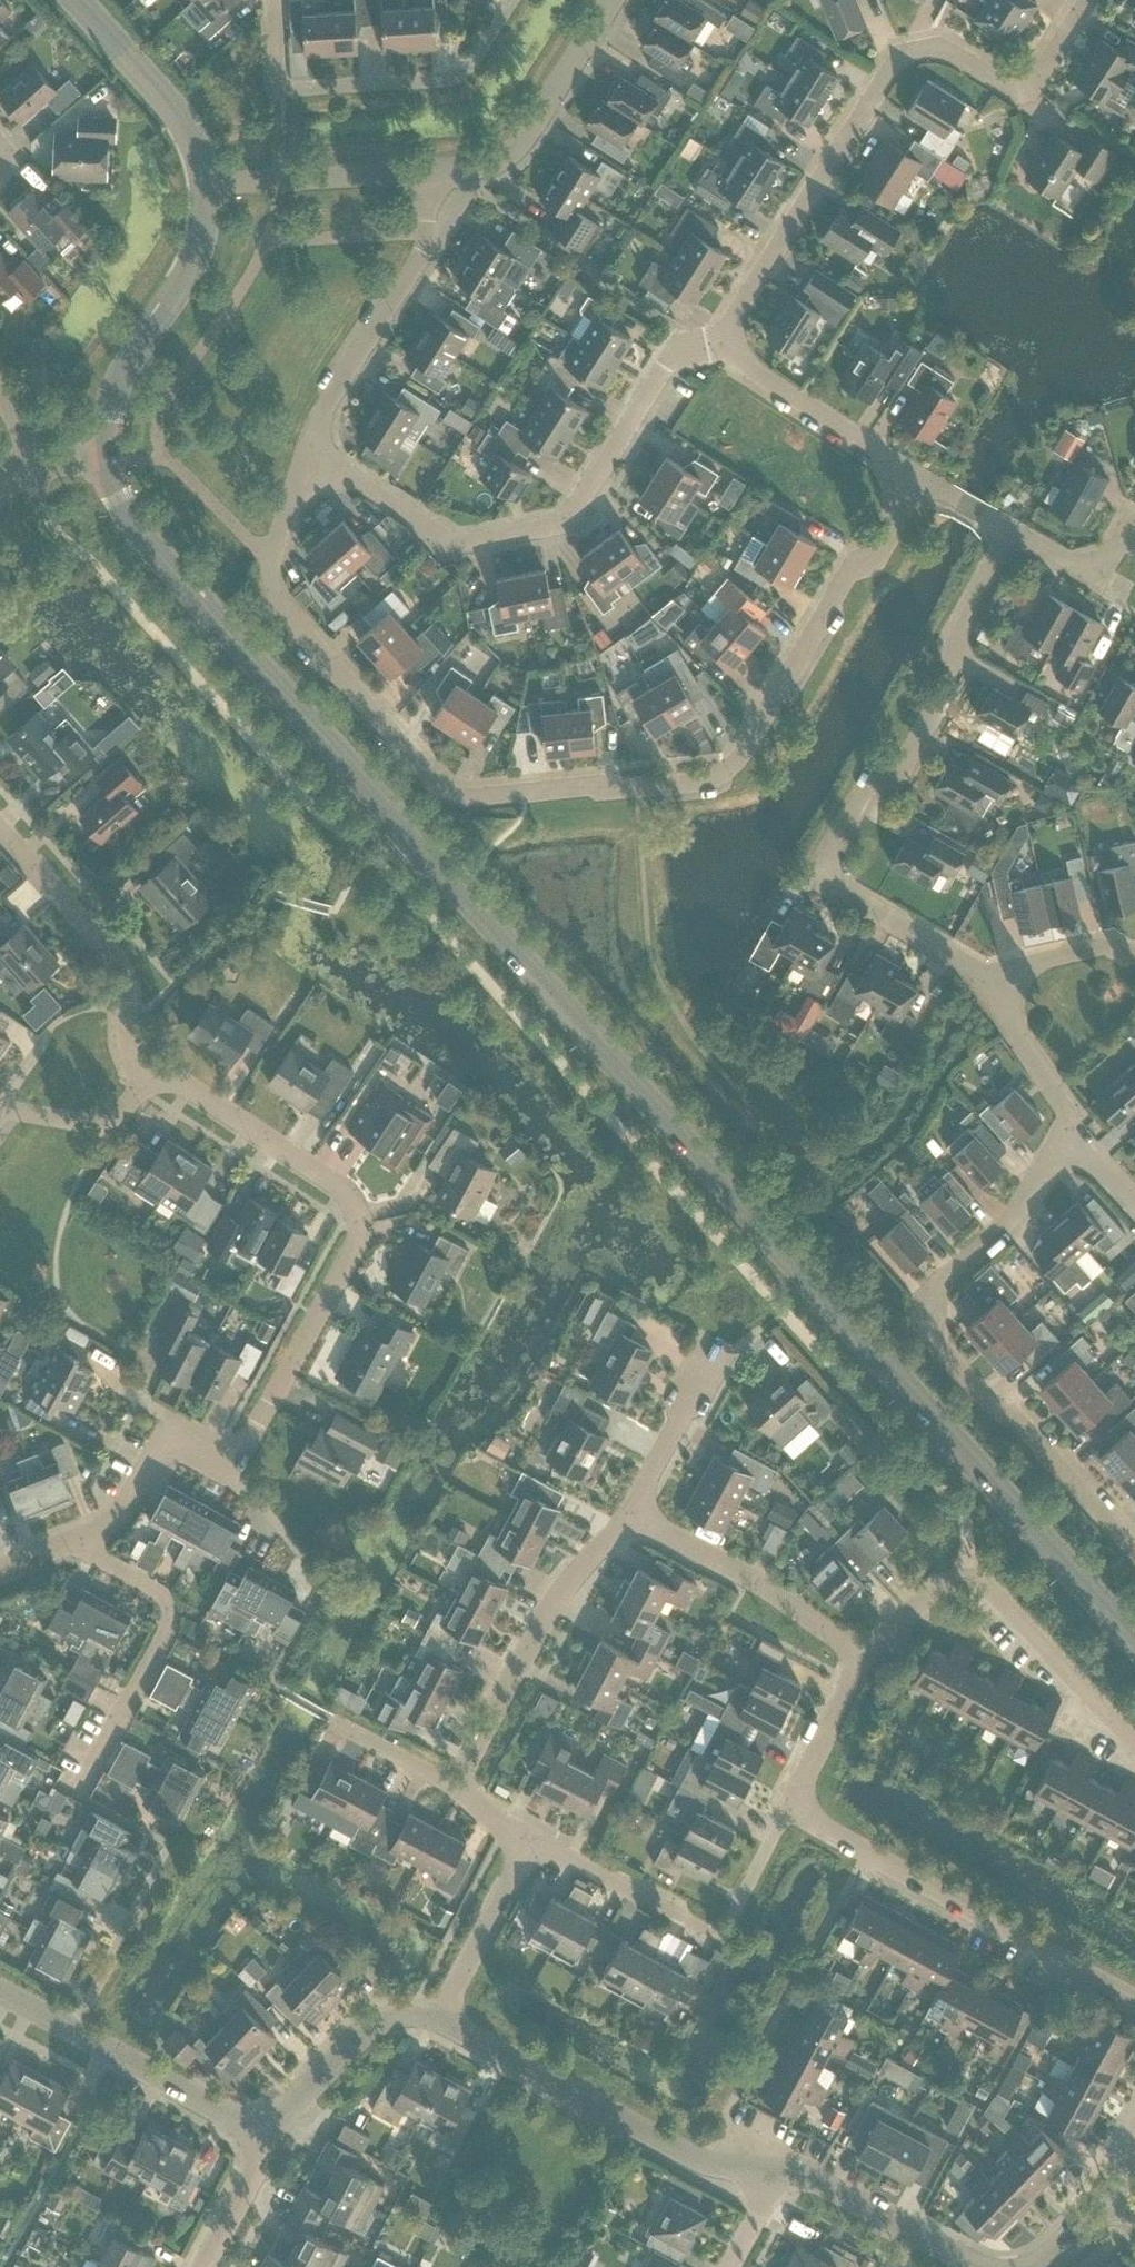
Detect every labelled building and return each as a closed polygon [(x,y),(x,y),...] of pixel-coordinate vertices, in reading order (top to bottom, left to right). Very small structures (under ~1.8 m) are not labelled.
[(3,1),(2,0),(0,0),(0,20),(11,10),(3,1)] [(212,17),(200,27),(210,37),(222,26),(232,17),(233,17),(224,7),(231,0),(197,0),(212,17)] [(330,11),(304,13),(303,0),(290,0),(291,29),(305,28),(306,53),(332,51),(330,11)] [(369,0),(355,0),(355,10),(330,11),(332,51),(358,50),(357,26),(370,25),(369,0)] [(408,7),(383,8),(382,0),(369,0),(370,25),(383,24),(385,48),(411,47),(408,7)] [(411,47),(437,45),(435,21),(448,20),(447,0),(434,0),(434,5),(408,7),(411,47)] [(688,41),(691,36),(703,44),(715,24),(719,26),(727,14),(704,0),(681,0),(681,1),(678,0),(665,0),(655,17),(659,20),(688,41)] [(837,36),(867,24),(857,0),(822,0),(837,36)] [(1037,4),(1032,0),(988,0),(976,19),(1000,36),(1005,28),(1017,35),(1037,4)] [(232,17),(222,26),(232,38),(242,28),(232,17)] [(679,65),(692,43),(688,41),(659,20),(644,44),(655,51),(648,63),(675,80),(683,68),(679,65)] [(10,36),(0,25),(0,45),(10,36)] [(799,63),(790,78),(824,99),(839,76),(815,61),(822,50),(798,35),(786,55),(799,63)] [(1127,39),(1120,51),(1102,39),(1075,80),(1106,100),(1126,69),(1134,75),(1134,44),(1127,39)] [(58,112),(81,91),(70,78),(56,90),(34,65),(0,95),(23,120),(46,99),(58,112)] [(735,100),(746,77),(736,72),(724,95),(735,100)] [(606,103),(638,119),(643,122),(650,110),(658,115),(672,93),(641,74),(634,85),(622,78),(606,103)] [(809,123),(824,99),(790,78),(781,92),(767,84),(755,103),(778,118),(785,108),(809,123)] [(929,128),(920,142),(945,158),(962,132),(950,125),(965,102),(929,79),(907,113),(929,128)] [(711,92),(693,81),(686,92),(704,103),(711,92)] [(606,103),(602,100),(588,122),(599,130),(592,141),(623,161),(631,149),(623,144),(638,119),(606,103)] [(114,138),(115,120),(81,119),(80,135),(57,134),(55,174),(101,176),(102,137),(114,138)] [(744,150),(735,164),(769,186),(784,162),(760,147),(767,136),(743,121),(731,141),(744,150)] [(1096,178),(1114,151),(1090,136),(1081,151),(1054,133),(1026,175),(1058,196),(1077,166),(1096,178)] [(945,158),(920,142),(915,139),(906,153),(885,140),(873,158),(876,159),(860,185),(893,206),(904,213),(913,198),(902,191),(915,171),(938,186),(953,162),(948,159),(945,158)] [(554,176),(587,197),(596,183),(611,193),(624,173),(602,160),(595,171),(568,154),(554,176)] [(754,209),(769,186),(735,164),(726,179),(712,170),(707,179),(702,176),(694,189),(722,207),(730,194),(754,209)] [(587,197),(554,176),(540,198),(564,213),(553,232),(584,252),(601,225),(578,211),(587,197)] [(65,202),(54,211),(34,189),(9,212),(39,245),(27,256),(40,271),(52,260),(42,249),(63,230),(72,240),(87,227),(65,202)] [(685,242),(677,256),(710,277),(726,253),(710,243),(719,227),(687,207),(671,233),(685,242)] [(886,253),(901,230),(875,214),(867,226),(841,209),(823,237),(859,260),(870,243),(886,253)] [(542,249),(512,230),(502,247),(483,235),(469,257),(514,285),(518,288),(542,249)] [(45,282),(24,259),(13,269),(0,254),(0,298),(2,300),(14,288),(25,300),(45,282)] [(695,302),(710,277),(677,256),(668,269),(653,260),(639,282),(648,288),(643,296),(665,311),(670,302),(671,303),(679,291),(695,302)] [(485,298),(476,313),(498,327),(508,312),(504,310),(515,291),(514,285),(469,257),(455,279),(485,298)] [(793,296),(768,335),(795,352),(819,314),(836,324),(856,293),(817,267),(803,289),(811,294),(805,303),(793,296)] [(594,321),(582,340),(614,361),(619,352),(624,351),(632,338),(612,325),(619,314),(589,294),(581,307),(582,313),(594,321)] [(421,334),(455,356),(469,335),(473,338),(481,326),(453,308),(446,320),(434,312),(421,334)] [(953,341),(937,331),(928,346),(943,355),(953,341)] [(455,356),(421,334),(407,356),(419,363),(411,374),(439,392),(447,380),(442,377),(455,356)] [(543,366),(551,371),(573,385),(580,374),(598,385),(601,387),(609,374),(608,369),(614,361),(582,340),(573,335),(560,357),(551,354),(543,366)] [(840,382),(844,384),(845,381),(856,388),(854,391),(871,401),(886,378),(899,387),(913,364),(922,351),(898,335),(885,354),(866,342),(840,382)] [(931,440),(955,401),(945,394),(954,381),(922,360),(908,381),(922,390),(902,421),(931,440)] [(566,396),(573,385),(551,371),(541,387),(549,392),(536,411),(568,432),(574,423),(578,422),(586,409),(566,396)] [(406,433),(417,440),(430,418),(434,420),(441,409),(404,386),(397,398),(385,390),(371,412),(406,434),(406,433)] [(457,412),(451,409),(445,417),(451,421),(457,412)] [(563,440),(568,432),(536,411),(524,430),(507,419),(496,436),(518,450),(528,456),(535,445),(552,456),(555,458),(564,445),(563,440)] [(399,445),(406,434),(371,412),(358,434),(369,441),(362,452),(396,474),(410,452),(399,445)] [(480,440),(487,430),(475,422),(469,433),(480,440)] [(496,435),(500,429),(492,424),(488,431),(496,435)] [(1084,438),(1065,428),(1053,449),(1072,460),(1084,438)] [(511,461),(518,450),(496,436),(488,431),(478,448),(493,458),(481,477),(513,498),(519,488),(524,487),(532,475),(511,461)] [(667,456),(653,477),(689,499),(696,488),(706,494),(719,473),(695,458),(688,470),(667,456)] [(1097,501),(1109,479),(1076,461),(1050,507),(1081,524),(1095,499),(1097,501)] [(682,510),(689,499),(653,477),(640,498),(662,511),(655,523),(678,538),(692,517),(682,510)] [(774,531),(768,542),(804,564),(816,542),(794,529),(801,518),(765,497),(758,509),(769,516),(764,525),(774,531)] [(343,520),(325,536),(353,568),(362,559),(376,575),(395,558),(370,530),(360,539),(343,520)] [(620,529),(600,543),(624,577),(635,569),(642,579),(662,564),(646,542),(635,549),(620,529)] [(357,573),(325,536),(306,553),(324,572),(310,584),(332,608),(346,596),(339,589),(357,573)] [(804,564),(768,542),(761,554),(747,546),(734,567),(762,583),(769,572),(791,585),(804,564)] [(624,577),(600,543),(580,558),(595,579),(584,587),(604,613),(615,605),(612,601),(621,594),(614,585),(624,577)] [(382,576),(388,583),(402,570),(396,563),(382,576)] [(546,569),(521,574),(530,614),(542,612),(546,628),(570,623),(564,591),(551,594),(546,569)] [(530,614),(521,574),(497,578),(502,604),(489,606),(495,634),(519,629),(517,617),(530,614)] [(701,607),(717,620),(749,647),(765,629),(746,612),(754,602),(726,578),(701,607)] [(358,639),(375,657),(406,629),(398,620),(410,609),(393,590),(369,611),(378,621),(358,639)] [(1036,641),(1052,650),(1075,608),(1050,593),(1030,629),(1018,622),(1004,646),(1026,658),(1036,641)] [(653,615),(667,627),(683,608),(673,599),(653,615)] [(1101,623),(1075,608),(1052,650),(1068,658),(1057,676),(1079,688),(1093,664),(1081,658),(1101,623)] [(651,617),(641,625),(651,638),(663,630),(651,617)] [(733,666),(749,647),(717,620),(709,630),(699,622),(683,641),(705,659),(714,649),(733,666)] [(987,642),(992,632),(983,627),(977,637),(987,642)] [(414,638),(406,629),(375,657),(391,675),(410,658),(419,668),(440,649),(423,630),(414,638)] [(1,708),(27,684),(14,669),(18,665),(0,645),(0,707),(1,708)] [(677,648),(645,668),(654,685),(676,721),(697,708),(684,686),(695,679),(677,648)] [(56,670),(45,658),(28,672),(38,684),(56,670)] [(448,696),(433,717),(454,731),(477,696),(466,689),(473,679),(452,665),(437,689),(448,696)] [(1134,710),(1134,685),(1119,676),(1100,711),(1123,724),(1114,741),(1128,750),(1134,738),(1134,720),(1130,718),(1134,710)] [(676,721),(654,685),(644,691),(638,681),(616,694),(630,718),(642,711),(655,733),(676,721)] [(993,687),(977,715),(989,722),(978,740),(1006,756),(1018,735),(1017,734),(1026,717),(1038,724),(1050,703),(1027,690),(1020,702),(993,687)] [(487,703),(477,696),(454,731),(474,745),(489,723),(500,730),(515,707),(494,693),(487,703)] [(567,710),(571,751),(596,749),(593,723),(606,722),(603,694),(578,697),(579,708),(567,710)] [(571,751),(567,710),(565,697),(553,699),(528,702),(528,703),(522,703),(516,731),(544,728),(547,754),(571,751)] [(78,735),(81,732),(67,716),(53,729),(37,712),(9,737),(43,775),(56,764),(68,777),(94,753),(90,748),(78,735)] [(126,716),(90,748),(94,753),(100,760),(137,728),(126,716)] [(124,795),(140,781),(120,758),(98,777),(110,791),(81,816),(102,840),(137,810),(124,795)] [(1012,780),(985,765),(977,777),(950,762),(934,790),(951,799),(943,815),(970,830),(979,813),(973,810),(983,792),(1000,801),(1012,780)] [(1052,772),(1044,786),(1073,801),(1081,787),(1052,772)] [(1112,812),(1111,797),(1091,798),(1091,812),(1112,812)] [(157,904),(160,901),(180,924),(212,896),(184,865),(200,851),(183,832),(153,859),(163,870),(143,888),(157,904)] [(953,874),(965,853),(938,837),(931,850),(908,837),(892,864),(930,886),(941,867),(953,874)] [(1134,870),(1134,840),(1111,845),(1115,866),(1100,869),(1110,912),(1134,907),(1134,893),(1130,871),(1134,870)] [(993,863),(975,853),(965,871),(983,881),(993,863)] [(1070,876),(1041,883),(1051,924),(1080,917),(1074,889),(1088,886),(1081,856),(1067,859),(1070,876)] [(1021,931),(1051,924),(1041,883),(1012,890),(1008,873),(993,876),(1000,906),(1015,903),(1021,931)] [(782,947),(796,955),(813,928),(818,919),(794,906),(781,930),(769,923),(750,957),(770,969),(782,947)] [(56,960),(26,926),(12,939),(0,926),(0,969),(7,962),(28,986),(56,960)] [(835,941),(813,928),(796,955),(791,964),(806,973),(800,984),(820,995),(834,972),(822,965),(835,941)] [(864,993),(878,1001),(894,974),(900,965),(876,952),(862,976),(850,969),(827,1012),(847,1023),(864,993)] [(917,987),(894,974),(878,1001),(873,1010),(888,1019),(880,1034),(900,1045),(915,1018),(903,1011),(917,987)] [(36,1003),(23,1013),(35,1027),(61,1005),(45,986),(31,998),(36,1003)] [(803,1042),(824,1003),(807,994),(795,1016),(780,1007),(770,1025),(803,1042)] [(257,1050),(274,1025),(248,1007),(238,1022),(212,1005),(193,1034),(230,1059),(242,1040),(257,1050)] [(10,1040),(0,1033),(0,1054),(10,1040)] [(392,1047),(386,1056),(394,1061),(400,1053),(392,1047)] [(329,1109),(354,1071),(333,1057),(323,1071),(290,1049),(269,1082),(294,1099),(293,1100),(306,1109),(313,1098),(329,1109)] [(891,1089),(901,1071),(884,1062),(874,1080),(891,1089)] [(1098,1100),(1118,1124),(1134,1108),(1134,1067),(1098,1100)] [(424,1132),(434,1117),(415,1104),(416,1103),(405,1095),(403,1096),(384,1084),(369,1107),(366,1104),(349,1130),(383,1153),(380,1158),(397,1169),(423,1131),(424,1132)] [(1020,1138),(1042,1118),(1015,1088),(993,1107),(990,1103),(979,1113),(1004,1140),(1014,1131),(1020,1138)] [(981,1185),(1003,1165),(997,1159),(1007,1150),(982,1122),(972,1131),(975,1135),(954,1154),(981,1185)] [(487,1185),(495,1170),(470,1157),(479,1141),(454,1127),(436,1154),(452,1164),(446,1175),(448,1177),(437,1197),(488,1224),(499,1204),(484,1196),(489,1186),(487,1185)] [(153,1161),(127,1144),(109,1172),(143,1194),(151,1181),(166,1191),(190,1153),(168,1138),(153,1161)] [(513,1138),(502,1147),(514,1161),(524,1152),(513,1138)] [(213,1167),(190,1153),(166,1191),(160,1200),(195,1222),(193,1224),(205,1232),(222,1205),(198,1190),(213,1167)] [(964,1206),(974,1197),(949,1169),(939,1179),(942,1182),(921,1202),(948,1232),(970,1212),(964,1206)] [(899,1196),(907,1206),(913,1201),(905,1191),(899,1196)] [(877,1238),(895,1222),(872,1196),(854,1212),(877,1238)] [(232,1237),(259,1252),(277,1218),(276,1218),(279,1214),(249,1198),(235,1225),(222,1218),(208,1246),(223,1254),(232,1237)] [(1059,1218),(1086,1248),(1087,1248),(1096,1240),(1106,1251),(1126,1233),(1101,1204),(1090,1214),(1078,1201),(1059,1218)] [(922,1243),(932,1234),(907,1207),(897,1216),(900,1220),(879,1239),(906,1269),(928,1250),(922,1243)] [(278,1219),(277,1218),(259,1252),(260,1253),(258,1257),(285,1271),(276,1287),(291,1295),(306,1268),(293,1261),(308,1234),(278,1218),(278,1219)] [(1087,1248),(1086,1248),(1059,1218),(1040,1235),(1049,1245),(1035,1257),(1063,1288),(1077,1276),(1085,1269),(1092,1277),(1104,1268),(1087,1248)] [(191,1226),(177,1244),(195,1258),(209,1240),(191,1226)] [(456,1274),(469,1249),(440,1234),(431,1250),(412,1239),(403,1257),(405,1258),(391,1285),(425,1302),(443,1268),(456,1274)] [(184,1256),(176,1269),(189,1277),(197,1264),(184,1256)] [(985,1311),(966,1328),(985,1348),(1019,1318),(1007,1305),(1019,1295),(991,1263),(964,1288),(985,1311)] [(1118,1275),(1125,1285),(1134,1277),(1127,1268),(1118,1275)] [(176,1272),(168,1285),(186,1295),(193,1281),(176,1272)] [(1125,1299),(1134,1310),(1134,1291),(1125,1299)] [(190,1380),(191,1380),(209,1346),(182,1331),(192,1311),(177,1303),(160,1335),(173,1341),(158,1368),(188,1384),(190,1380)] [(630,1400),(655,1355),(628,1340),(637,1325),(608,1309),(594,1337),(612,1347),(593,1380),(630,1400)] [(341,1376),(337,1383),(371,1400),(374,1394),(375,1394),(399,1348),(405,1351),(414,1334),(382,1316),(373,1333),(364,1328),(339,1375),(341,1376)] [(1030,1331),(1019,1318),(985,1348),(1003,1369),(1027,1348),(1037,1360),(1060,1340),(1042,1320),(1030,1331)] [(21,1334),(11,1352),(24,1359),(34,1341),(21,1334)] [(37,1356),(33,1362),(85,1391),(95,1372),(80,1364),(89,1348),(65,1334),(49,1362),(37,1356)] [(1041,1388),(1059,1409),(1093,1379),(1082,1366),(1094,1355),(1087,1348),(1091,1344),(1082,1334),(1055,1358),(1064,1368),(1041,1388)] [(210,1347),(209,1346),(191,1380),(192,1381),(221,1397),(235,1370),(248,1376),(263,1349),(247,1341),(239,1357),(212,1343),(210,1347)] [(74,1410),(85,1391),(33,1362),(29,1370),(41,1376),(26,1405),(50,1419),(59,1402),(74,1410)] [(812,1422),(832,1404),(807,1377),(795,1388),(784,1376),(748,1408),(770,1432),(799,1407),(812,1422)] [(1104,1391),(1093,1379),(1059,1409),(1078,1430),(1101,1409),(1109,1419),(1132,1398),(1116,1380),(1104,1391)] [(601,1434),(610,1419),(560,1392),(551,1409),(570,1419),(559,1440),(554,1437),(544,1455),(588,1479),(609,1439),(601,1434)] [(1119,1475),(1134,1461),(1134,1406),(1113,1426),(1121,1436),(1100,1455),(1119,1475)] [(371,1454),(380,1437),(343,1417),(335,1433),(321,1426),(312,1443),(308,1440),(298,1458),(314,1466),(312,1470),(325,1477),(327,1473),(343,1482),(352,1466),(357,1468),(366,1452),(371,1454)] [(513,1441),(496,1432),(486,1448),(503,1458),(513,1441)] [(858,1451),(846,1438),(836,1446),(847,1460),(858,1451)] [(38,1452),(27,1456),(48,1508),(56,1505),(56,1506),(73,1499),(64,1477),(77,1473),(64,1441),(52,1446),(57,1461),(44,1467),(38,1452)] [(714,1453),(699,1481),(739,1503),(750,1482),(766,1491),(778,1470),(745,1452),(738,1466),(714,1453)] [(39,1511),(48,1508),(27,1456),(16,1460),(22,1475),(8,1481),(23,1519),(40,1512),(39,1511)] [(1119,1475),(1134,1494),(1134,1461),(1119,1475)] [(521,1497),(510,1517),(546,1537),(562,1507),(540,1495),(547,1484),(523,1471),(512,1492),(521,1497)] [(854,1475),(838,1489),(849,1501),(865,1487),(854,1475)] [(728,1522),(739,1503),(699,1481),(684,1510),(724,1531),(731,1534),(735,1526),(728,1522)] [(153,1571),(192,1498),(184,1493),(185,1492),(169,1484),(149,1520),(162,1527),(155,1542),(149,1539),(137,1562),(153,1571)] [(842,1506),(828,1491),(810,1507),(823,1522),(842,1506)] [(185,1568),(189,1560),(216,1510),(199,1500),(199,1501),(192,1498),(173,1533),(186,1540),(174,1562),(185,1568)] [(797,1511),(777,1500),(769,1516),(789,1526),(797,1511)] [(860,1517),(838,1538),(869,1570),(879,1559),(876,1556),(906,1528),(884,1506),(866,1523),(860,1517)] [(212,1572),(225,1579),(226,1578),(241,1550),(228,1543),(240,1522),(224,1514),(223,1515),(216,1511),(217,1510),(216,1510),(189,1560),(199,1565),(206,1551),(220,1559),(212,1572)] [(531,1565),(546,1537),(510,1517),(499,1538),(490,1533),(479,1554),(494,1563),(502,1567),(509,1554),(531,1565)] [(790,1530),(776,1523),(763,1546),(777,1554),(790,1530)] [(859,1579),(869,1570),(838,1538),(816,1559),(822,1565),(812,1575),(841,1605),(863,1584),(859,1579)] [(487,1576),(494,1563),(459,1543),(448,1564),(469,1576),(458,1596),(494,1615),(509,1587),(487,1576)] [(225,1579),(209,1609),(224,1617),(231,1603),(243,1609),(235,1623),(245,1628),(272,1579),(264,1575),(265,1574),(249,1565),(238,1585),(226,1578),(225,1579)] [(624,1580),(620,1589),(658,1609),(665,1595),(685,1606),(697,1583),(672,1570),(666,1582),(638,1568),(630,1583),(624,1580)] [(272,1579),(245,1628),(255,1634),(263,1620),(276,1627),(273,1633),(287,1641),(304,1610),(290,1602),(296,1591),(281,1582),(280,1583),(272,1579)] [(81,1651),(108,1602),(100,1598),(101,1597),(85,1589),(77,1603),(64,1595),(45,1628),(60,1636),(61,1635),(73,1641),(71,1646),(81,1651)] [(640,1630),(634,1642),(659,1655),(671,1633),(651,1623),(658,1609),(620,1589),(615,1598),(621,1601),(613,1616),(640,1630)] [(479,1644),(494,1615),(458,1596),(447,1616),(438,1611),(426,1632),(450,1645),(457,1632),(479,1644)] [(81,1651),(70,1671),(96,1684),(104,1670),(89,1661),(99,1643),(112,1650),(132,1614),(116,1606),(116,1607),(108,1602),(81,1651)] [(443,1658),(450,1645),(426,1632),(415,1653),(424,1658),(413,1679),(449,1698),(465,1670),(443,1658)] [(757,1676),(751,1688),(788,1707),(800,1683),(775,1670),(786,1651),(762,1638),(745,1670),(757,1676)] [(587,1651),(582,1660),(620,1680),(628,1666),(648,1677),(659,1655),(634,1642),(628,1653),(601,1639),(593,1654),(587,1651)] [(935,1697),(964,1645),(956,1641),(948,1655),(932,1647),(911,1684),(935,1697)] [(960,1711),(980,1673),(964,1665),(972,1650),(964,1645),(935,1697),(960,1711)] [(697,1673),(701,1659),(685,1655),(681,1669),(697,1673)] [(0,1679),(0,1683),(48,1709),(53,1699),(39,1691),(46,1678),(10,1658),(2,1674),(3,1675),(0,1679)] [(613,1694),(620,1680),(582,1660),(577,1669),(583,1672),(575,1687),(603,1702),(597,1714),(622,1727),(633,1705),(613,1694)] [(168,1663),(159,1678),(234,1718),(238,1711),(239,1711),(247,1695),(246,1695),(253,1683),(231,1671),(225,1683),(211,1676),(204,1689),(190,1682),(193,1676),(168,1663)] [(119,1666),(114,1673),(122,1678),(127,1670),(119,1666)] [(980,1673),(960,1711),(984,1724),(1013,1672),(1004,1667),(996,1682),(980,1673)] [(96,1684),(70,1671),(62,1686),(88,1700),(96,1684)] [(1013,1672),(984,1724),(1008,1737),(1029,1700),(1013,1691),(1021,1676),(1013,1672)] [(229,1726),(234,1718),(159,1678),(151,1694),(176,1708),(179,1702),(193,1710),(186,1723),(190,1726),(184,1738),(205,1749),(212,1737),(222,1742),(230,1727),(229,1726)] [(412,1715),(434,1726),(449,1698),(413,1679),(402,1699),(384,1689),(373,1712),(405,1729),(406,1726),(412,1715)] [(0,1733),(23,1745),(31,1730),(21,1725),(28,1712),(42,1719),(48,1709),(0,1683),(0,1733)] [(776,1731),(788,1707),(751,1688),(745,1699),(733,1693),(721,1717),(744,1729),(750,1718),(776,1731)] [(1029,1700),(1008,1737),(1033,1750),(1061,1698),(1052,1693),(1044,1708),(1029,1700)] [(738,1741),(744,1729),(721,1717),(708,1741),(703,1752),(751,1778),(764,1754),(738,1741)] [(551,1800),(560,1805),(580,1766),(566,1759),(577,1739),(555,1727),(542,1753),(553,1759),(539,1786),(554,1794),(551,1800)] [(18,1794),(30,1772),(31,1772),(36,1764),(48,1770),(52,1761),(23,1745),(0,1733),(0,1784),(18,1794)] [(125,1741),(117,1756),(194,1798),(198,1790),(197,1789),(205,1774),(169,1754),(162,1767),(148,1760),(151,1755),(125,1741)] [(751,1778),(703,1752),(699,1750),(680,1785),(707,1800),(714,1788),(739,1801),(751,1778)] [(1033,1794),(1057,1808),(1086,1755),(1077,1751),(1069,1766),(1053,1757),(1033,1794)] [(594,1774),(580,1766),(560,1805),(569,1810),(572,1804),(587,1811),(602,1784),(614,1790),(627,1765),(605,1753),(594,1774)] [(1094,1760),(1086,1755),(1057,1808),(1082,1821),(1102,1783),(1086,1775),(1094,1760)] [(189,1806),(194,1798),(117,1756),(108,1772),(134,1786),(137,1780),(151,1788),(143,1801),(180,1821),(188,1805),(189,1806)] [(320,1801),(340,1812),(359,1775),(331,1760),(319,1782),(308,1776),(295,1800),(315,1810),(320,1801)] [(388,1790),(359,1775),(340,1812),(361,1822),(350,1843),(372,1854),(373,1851),(385,1827),(390,1819),(376,1812),(388,1790)] [(1118,1792),(1102,1783),(1082,1821),(1106,1834),(1134,1782),(1126,1777),(1118,1792)] [(1134,1782),(1106,1834),(1131,1847),(1134,1839),(1134,1801),(1134,1782)] [(636,1783),(628,1798),(640,1805),(649,1790),(636,1783)] [(18,1794),(0,1784),(0,1797),(13,1804),(18,1794)] [(701,1812),(707,1800),(680,1785),(667,1809),(690,1822),(684,1833),(722,1852),(734,1829),(701,1812)] [(77,1838),(72,1848),(121,1875),(125,1867),(126,1868),(135,1852),(114,1841),(122,1826),(92,1810),(84,1825),(98,1833),(91,1846),(77,1838)] [(398,1834),(385,1827),(373,1851),(394,1862),(399,1852),(419,1863),(438,1827),(410,1812),(398,1834)] [(1,1835),(9,1819),(0,1814),(0,1834),(1,1835)] [(61,1847),(69,1834),(51,1823),(43,1835),(61,1847)] [(467,1842),(438,1827),(419,1863),(440,1874),(435,1883),(455,1894),(467,1870),(455,1864),(467,1842)] [(710,1876),(722,1852),(684,1833),(679,1844),(667,1838),(655,1862),(678,1875),(684,1863),(710,1876)] [(0,1834),(0,1852),(18,1861),(26,1848),(1,1835),(0,1834)] [(121,1875),(72,1848),(66,1859),(80,1866),(73,1879),(58,1871),(50,1887),(53,1889),(81,1904),(89,1888),(110,1899),(118,1883),(117,1883),(121,1875)] [(529,1938),(551,1950),(585,1888),(576,1884),(564,1902),(538,1888),(526,1910),(540,1918),(529,1938)] [(585,1942),(598,1949),(608,1931),(610,1927),(585,1913),(593,1893),(585,1888),(551,1950),(574,1962),(585,1942)] [(73,1920),(81,1904),(53,1889),(45,1905),(56,1911),(49,1924),(35,1917),(29,1927),(79,1953),(83,1945),(84,1946),(93,1930),(73,1920)] [(861,1959),(890,1907),(865,1894),(845,1931),(861,1940),(853,1955),(861,1959)] [(878,1949),(893,1958),(914,1920),(890,1907),(861,1959),(870,1964),(878,1949)] [(0,1911),(0,1934),(10,1916),(0,1911)] [(901,1981),(910,1986),(938,1933),(914,1920),(893,1958),(909,1966),(901,1981)] [(598,1949),(596,1953),(610,1960),(599,1981),(621,1993),(654,1931),(645,1926),(634,1945),(608,1931),(598,1949)] [(75,1961),(79,1953),(29,1927),(24,1937),(38,1944),(31,1958),(67,1977),(76,1962),(75,1961)] [(663,1936),(654,1931),(621,1993),(643,2004),(665,1962),(654,1956),(663,1936)] [(942,1984),(952,1966),(962,1946),(938,1933),(910,1986),(918,1990),(926,1975),(942,1984)] [(319,1952),(302,1970),(335,2003),(354,1983),(345,1975),(355,1964),(323,1934),(312,1945),(319,1952)] [(665,1962),(643,2004),(665,2016),(676,1996),(687,2002),(709,1960),(689,1949),(677,1968),(665,1962)] [(267,1970),(254,1956),(243,1967),(257,1980),(267,1970)] [(853,1962),(841,1956),(830,1978),(842,1984),(853,1962)] [(952,1966),(942,1984),(931,2003),(947,2012),(939,2027),(947,2031),(976,1979),(952,1966)] [(318,2021),(335,2003),(302,1970),(284,1988),(277,1981),(266,1993),(298,2023),(308,2013),(318,2021)] [(976,1979),(947,2031),(956,2036),(964,2021),(980,2030),(1000,1992),(976,1979)] [(242,2006),(225,2024),(258,2057),(277,2037),(268,2029),(278,2018),(246,1988),(235,1999),(242,2006)] [(1000,1992),(980,2030),(996,2038),(988,2053),(996,2058),(1006,2040),(1022,2010),(1025,2005),(1000,1992)] [(797,2019),(850,2047),(854,2039),(839,2031),(848,2014),(833,2007),(811,1994),(797,2019)] [(1022,2010),(1006,2040),(1015,2044),(1031,2015),(1022,2010)] [(1072,2032),(1125,2060),(1134,2041),(1134,2034),(1100,2015),(1091,2032),(1077,2024),(1072,2032)] [(797,2019),(784,2043),(822,2063),(830,2048),(845,2056),(850,2047),(797,2019)] [(240,2076),(258,2057),(225,2024),(207,2042),(200,2035),(193,2043),(177,2027),(163,2041),(186,2063),(195,2053),(221,2078),(231,2067),(240,2076)] [(1125,2060),(1072,2032),(1067,2040),(1082,2049),(1074,2064),(1111,2085),(1125,2060)] [(784,2043),(771,2068),(824,2096),(828,2087),(813,2079),(822,2063),(784,2043)] [(875,2078),(881,2065),(855,2052),(848,2064),(875,2078)] [(887,2057),(880,2070),(892,2076),(899,2063),(887,2057)] [(20,2114),(41,2074),(14,2059),(0,2084),(0,2109),(3,2105),(20,2114)] [(404,2110),(420,2119),(444,2074),(417,2059),(406,2080),(391,2073),(372,2109),(397,2123),(404,2110)] [(1098,2109),(1111,2085),(1074,2064),(1065,2080),(1050,2072),(1046,2081),(1098,2109)] [(819,2104),(824,2096),(771,2068),(758,2092),(795,2112),(804,2096),(819,2104)] [(69,2089),(41,2074),(20,2114),(37,2123),(30,2136),(55,2150),(70,2122),(55,2114),(69,2089)] [(471,2088),(444,2074),(420,2119),(435,2127),(428,2140),(453,2153),(473,2117),(459,2109),(471,2088)] [(1006,2075),(997,2091),(1008,2098),(1017,2081),(1006,2075)] [(1085,2134),(1098,2109),(1046,2081),(1041,2089),(1056,2097),(1047,2113),(1085,2134)] [(980,2086),(977,2092),(985,2097),(988,2091),(980,2086)] [(885,2166),(904,2129),(890,2122),(896,2110),(873,2098),(857,2128),(869,2134),(859,2152),(885,2166)] [(846,2112),(832,2104),(823,2120),(837,2128),(846,2112)] [(953,2115),(947,2126),(959,2132),(964,2121),(953,2115)] [(136,2169),(150,2176),(172,2135),(148,2122),(135,2147),(120,2139),(105,2167),(129,2180),(136,2169)] [(371,2136),(345,2122),(337,2136),(363,2150),(371,2136)] [(904,2129),(885,2166),(910,2180),(920,2161),(932,2168),(948,2138),(924,2126),(918,2137),(904,2129)] [(1010,2136),(1053,2177),(1072,2157),(1042,2128),(1029,2141),(1017,2129),(1010,2136)] [(196,2148),(172,2135),(150,2176),(165,2184),(159,2196),(183,2209),(198,2181),(183,2173),(196,2148)] [(1053,2177),(1010,2136),(1003,2143),(1016,2155),(1003,2167),(1034,2197),(1053,2177)] [(335,2171),(328,2183),(373,2206),(384,2184),(348,2165),(354,2153),(330,2140),(318,2161),(335,2171)] [(388,2149),(383,2157),(394,2162),(398,2154),(388,2149)] [(1014,2217),(1034,2197),(1003,2167),(991,2180),(978,2168),(972,2175),(1014,2217)] [(995,2237),(1014,2217),(972,2175),(965,2182),(977,2194),(964,2207),(995,2237)] [(361,2229),(373,2206),(328,2183),(322,2196),(305,2186),(293,2208),(318,2221),(324,2209),(361,2229)] [(655,2249),(656,2249),(680,2263),(687,2250),(707,2215),(671,2196),(653,2231),(646,2244),(655,2249)] [(318,2221),(293,2208),(282,2229),(299,2239),(292,2251),(322,2266),(340,2266),(348,2252),(312,2233),(318,2221)] [(98,2262),(107,2266),(151,2266),(156,2258),(138,2248),(145,2237),(110,2218),(100,2238),(109,2243),(98,2262)] [(855,2261),(821,2242),(815,2254),(797,2245),(785,2266),(852,2266),(855,2261)] [(680,2263),(656,2249),(655,2249),(645,2266),(688,2266),(680,2263)] [(292,2251),(286,2264),(268,2254),(262,2266),(322,2266),(292,2251)] [(378,2255),(372,2266),(401,2266),(378,2255)] [(1113,2258),(1107,2266),(1126,2266),(1113,2258)]
